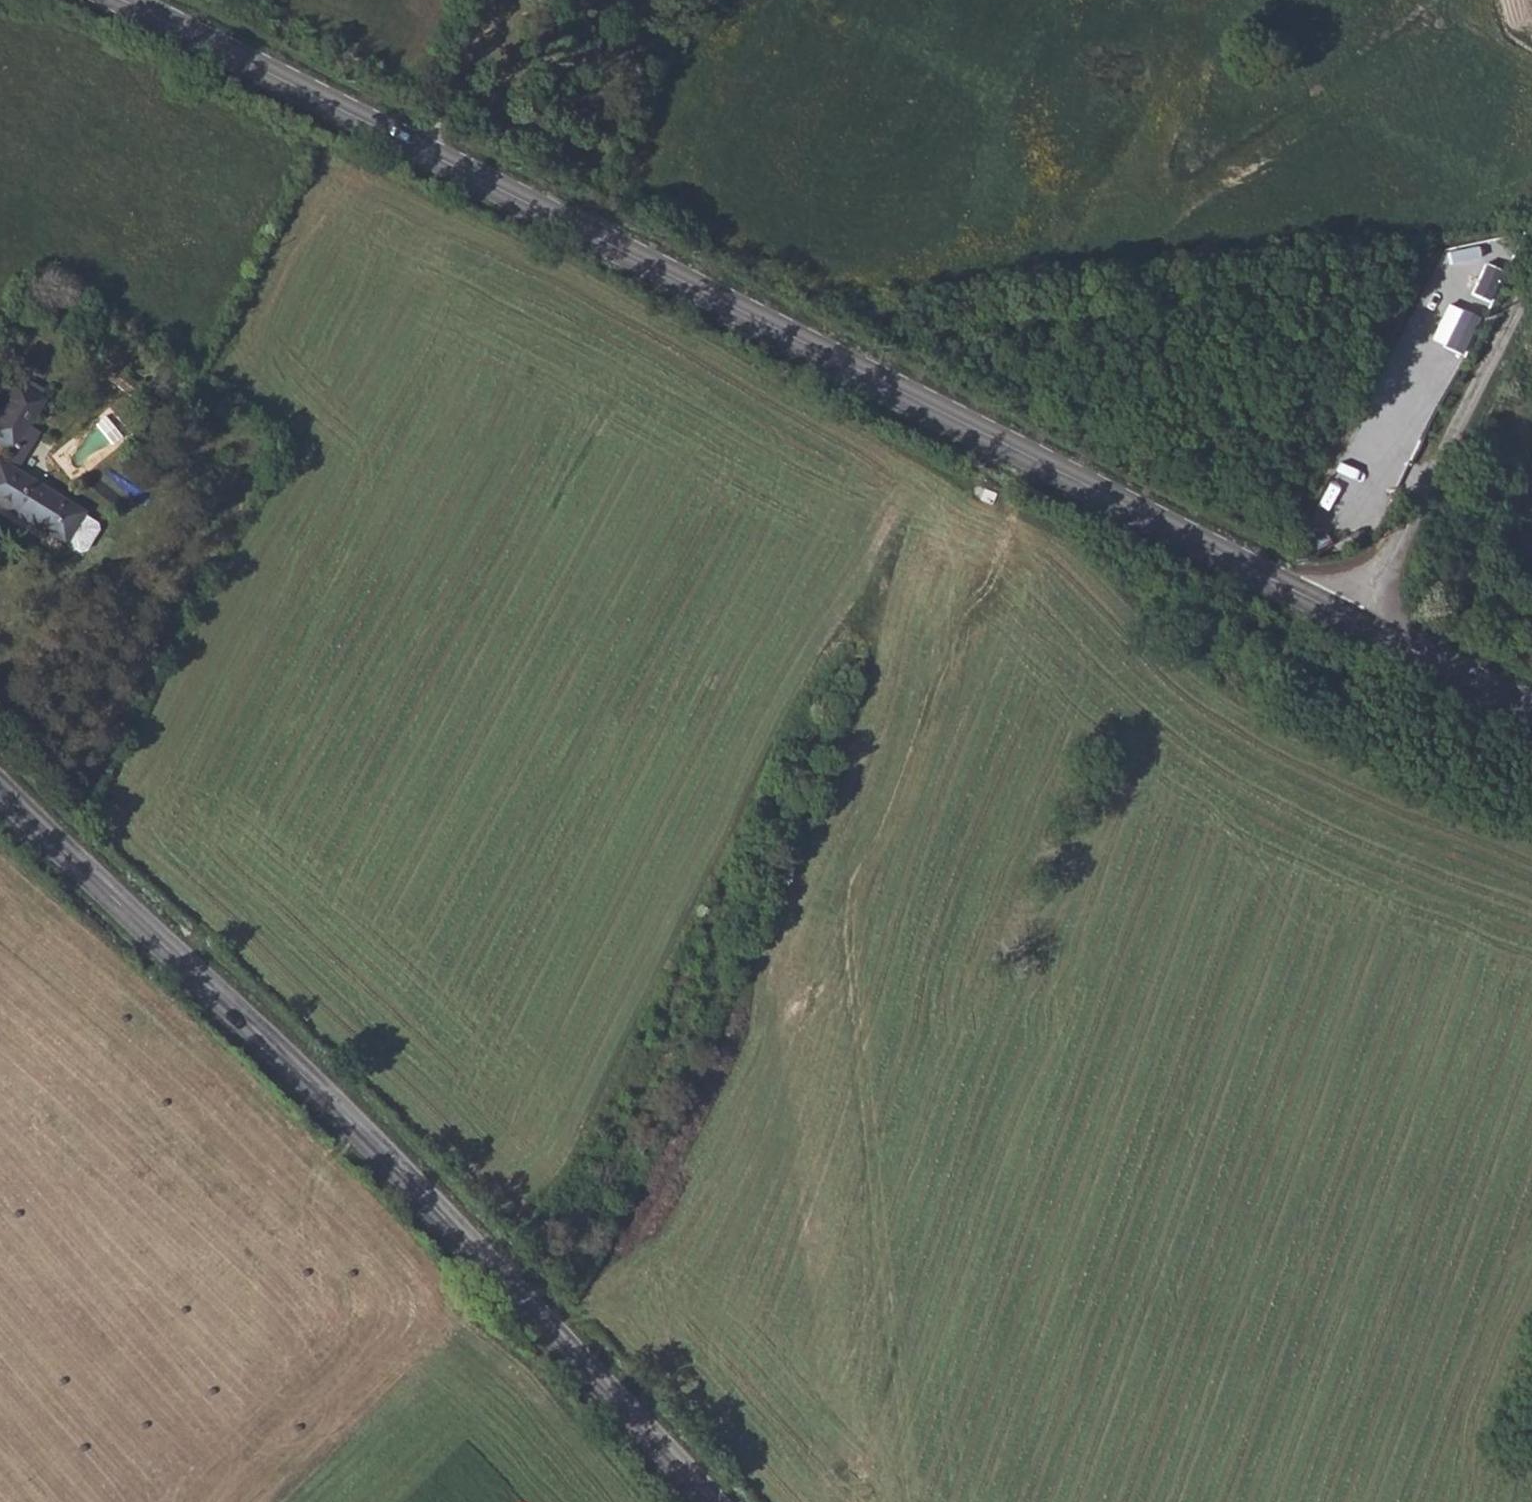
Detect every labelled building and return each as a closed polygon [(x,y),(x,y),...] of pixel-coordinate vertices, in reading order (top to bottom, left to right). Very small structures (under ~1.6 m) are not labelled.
[(10,447),(25,423),(42,397),(13,378),(0,400),(0,441),(10,447)] [(25,423),(10,447),(1,461),(13,467),(35,430),(25,423)] [(115,430),(58,449),(64,472),(123,460),(115,430)] [(1,461),(0,460),(0,496),(11,504),(8,508),(64,545),(67,541),(79,549),(94,525),(78,513),(80,511),(13,467),(1,461)]
